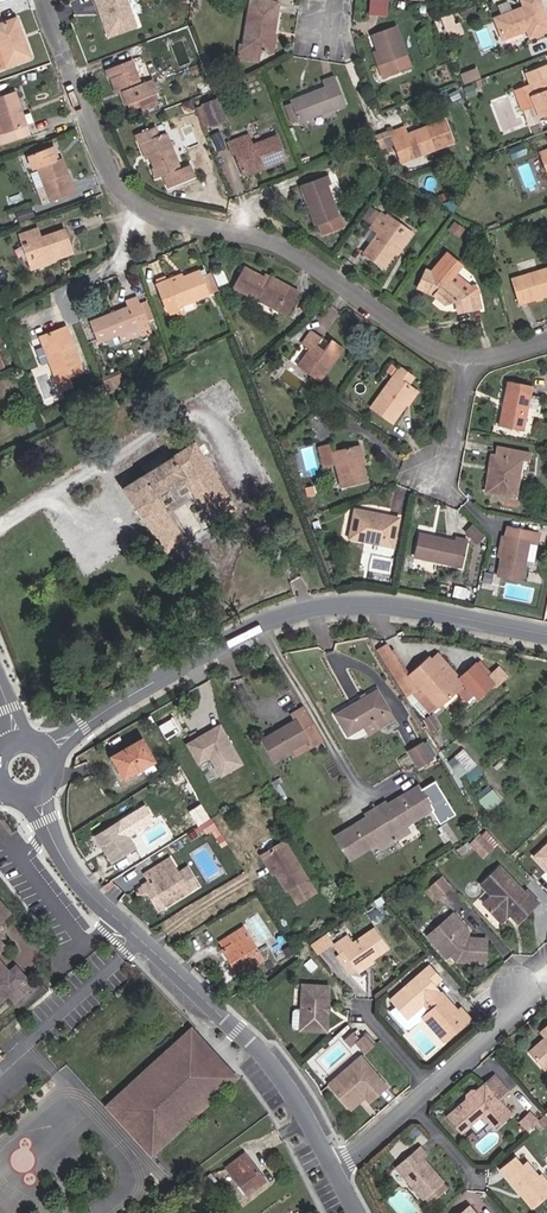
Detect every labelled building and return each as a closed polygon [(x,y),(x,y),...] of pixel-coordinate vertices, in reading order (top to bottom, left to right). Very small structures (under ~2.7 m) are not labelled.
[(104,15),(99,0),(95,0),(101,16),(104,15)] [(136,26),(126,0),(99,0),(104,15),(101,16),(109,36),(136,26)] [(277,23),(279,12),(275,11),(276,2),(261,0),(251,0),(244,45),(241,45),(240,50),(259,53),(272,55),(276,34),(271,33),(273,23),(277,23)] [(368,13),(387,15),(389,2),(369,0),(368,13)] [(546,31),(546,20),(539,0),(522,0),(525,7),(495,18),(503,39),(521,32),(520,27),(525,25),(531,38),(546,31)] [(397,8),(404,10),(406,4),(399,1),(397,8)] [(21,39),(24,38),(17,19),(14,20),(21,39)] [(21,39),(14,20),(0,25),(0,48),(7,66),(31,58),(24,38),(21,39)] [(460,23),(442,30),(446,40),(464,33),(460,23)] [(396,26),(372,34),(377,47),(382,61),(377,63),(382,76),(410,66),(396,26)] [(432,56),(426,37),(417,41),(423,60),(432,56)] [(377,47),(372,49),(377,63),(382,61),(377,47)] [(239,58),(258,61),(259,53),(240,50),(239,58)] [(150,76),(144,55),(135,58),(142,79),(150,76)] [(141,84),(131,60),(106,70),(109,79),(111,78),(118,94),(118,93),(122,92),(127,105),(130,112),(141,107),(142,111),(147,109),(150,116),(162,111),(155,93),(150,95),(146,85),(145,82),(141,84)] [(525,72),(529,83),(514,89),(522,110),(536,108),(540,118),(544,117),(546,115),(546,64),(525,72)] [(192,75),(201,72),(198,65),(190,69),(192,75)] [(476,68),(459,75),(463,85),(480,78),(476,68)] [(291,103),(298,122),(346,104),(335,77),(323,81),(325,88),(290,101),(291,103)] [(157,92),(153,82),(146,85),(150,95),(155,93),(157,92)] [(472,85),(464,88),(468,98),(476,95),(472,85)] [(15,92),(0,97),(0,113),(1,115),(0,116),(0,123),(2,129),(5,128),(7,133),(0,135),(0,145),(30,135),(15,92)] [(124,106),(127,105),(122,92),(118,93),(124,106)] [(210,126),(224,120),(217,100),(203,106),(210,126)] [(193,111),(190,103),(182,106),(184,110),(189,112),(193,111)] [(292,125),(298,122),(291,103),(285,105),(292,125)] [(210,126),(203,106),(195,109),(202,129),(210,126)] [(402,137),(400,130),(391,133),(402,162),(453,142),(445,121),(407,135),(402,137)] [(189,166),(181,169),(166,133),(159,136),(155,127),(136,134),(140,145),(144,143),(150,158),(158,178),(168,174),(172,186),(193,178),(189,166)] [(261,169),(286,159),(277,136),(253,145),(249,135),(228,143),(232,154),(236,153),(243,171),(259,165),(261,169)] [(145,160),(150,158),(144,143),(140,145),(145,160)] [(56,161),(60,159),(55,146),(51,147),(56,161)] [(69,175),(66,176),(60,159),(56,161),(51,147),(28,156),(33,170),(38,168),(52,202),(76,193),(69,175)] [(364,159),(375,156),(372,148),(362,152),(364,159)] [(243,171),(244,175),(261,169),(259,165),(243,171)] [(322,236),(343,228),(327,185),(330,184),(327,176),(301,185),(316,226),(318,225),(322,236)] [(362,217),(370,222),(377,212),(370,207),(362,217)] [(19,222),(35,216),(32,209),(16,214),(19,222)] [(384,267),(395,252),(410,231),(387,216),(386,218),(381,214),(371,227),(379,232),(364,253),(384,267)] [(458,236),(463,229),(454,223),(449,230),(458,236)] [(55,259),(73,252),(65,230),(41,238),(37,229),(20,235),(25,249),(28,248),(32,260),(29,261),(30,266),(55,257),(55,259)] [(395,252),(397,253),(411,233),(410,231),(395,252)] [(29,261),(32,260),(28,248),(25,249),(18,252),(22,263),(29,261)] [(433,295),(445,305),(456,301),(458,313),(469,310),(469,309),(478,307),(475,294),(472,294),(471,287),(454,272),(460,263),(444,252),(434,268),(438,270),(436,274),(426,270),(418,288),(433,295)] [(56,260),(55,259),(55,257),(30,266),(31,269),(56,260)] [(288,315),(300,293),(270,277),(268,280),(263,278),(243,267),(233,286),(258,299),(260,295),(281,306),(279,310),(288,315)] [(546,295),(546,269),(511,280),(518,304),(546,295)] [(176,307),(209,294),(200,271),(184,277),(167,284),(165,281),(157,285),(164,304),(165,303),(165,302),(173,299),(176,307)] [(165,281),(167,284),(184,277),(183,274),(165,281)] [(279,310),(281,306),(260,295),(258,299),(279,310)] [(137,299),(128,302),(130,307),(90,323),(97,342),(119,334),(122,342),(147,333),(150,332),(137,299)] [(165,303),(168,310),(176,307),(173,299),(165,302),(165,303)] [(83,371),(66,327),(40,337),(43,346),(47,344),(53,361),(50,362),(57,381),(58,381),(62,390),(73,386),(69,377),(83,371)] [(298,366),(319,382),(343,348),(331,339),(324,350),(316,345),(321,338),(312,331),(302,345),(310,350),(298,366)] [(50,362),(53,361),(47,344),(43,346),(50,362)] [(399,368),(392,363),(387,371),(394,376),(372,407),(392,422),(415,390),(408,384),(414,376),(400,367),(399,368)] [(112,379),(104,383),(109,395),(118,391),(112,379)] [(499,425),(523,431),(532,386),(508,381),(499,425)] [(106,395),(103,387),(96,390),(99,397),(106,395)] [(29,431),(37,427),(34,421),(26,425),(29,431)] [(214,523),(236,508),(194,443),(125,489),(167,553),(185,541),(156,496),(184,478),(214,523)] [(342,487),(366,481),(358,445),(332,451),(330,444),(319,447),(324,467),(336,464),(342,487)] [(486,492),(516,496),(522,459),(530,461),(531,452),(497,447),(496,454),(494,467),(490,466),(486,492)] [(202,528),(186,504),(174,512),(190,536),(202,528)] [(349,538),(394,547),(399,518),(355,510),(349,538)] [(483,536),(472,526),(466,532),(476,543),(483,536)] [(498,574),(521,580),(529,541),(536,542),(538,533),(510,527),(508,535),(506,534),(498,574)] [(414,556),(463,567),(469,539),(455,537),(454,541),(418,534),(414,556)] [(491,582),(493,573),(484,572),(483,580),(491,582)] [(453,595),(466,598),(468,589),(455,586),(453,595)] [(386,644),(377,650),(406,696),(407,695),(412,704),(420,700),(427,708),(435,701),(437,703),(454,687),(466,703),(467,702),(475,695),(477,698),(493,684),(476,664),(462,676),(459,677),(439,652),(430,660),(429,658),(422,664),(420,661),(415,666),(417,668),(411,674),(427,692),(420,697),(406,675),(404,672),(406,671),(401,664),(400,665),(395,658),(397,657),(392,650),(391,651),(386,644)] [(422,664),(429,658),(427,655),(420,661),(422,664)] [(493,684),(498,680),(481,660),(476,664),(493,684)] [(427,692),(411,674),(406,675),(420,697),(427,692)] [(364,726),(368,734),(394,719),(378,690),(336,714),(348,736),(364,726)] [(470,705),(477,698),(475,695),(467,702),(470,705)] [(311,747),(323,740),(302,706),(291,713),(295,720),(262,738),(275,759),(293,749),(307,740),(311,747)] [(432,731),(439,726),(431,713),(424,719),(432,731)] [(187,728),(182,730),(190,743),(194,741),(187,728)] [(176,756),(192,747),(190,743),(182,730),(167,739),(176,756)] [(129,776),(155,762),(143,739),(112,756),(117,766),(122,763),(129,776)] [(293,749),(297,755),(311,747),(307,740),(293,749)] [(418,767),(432,759),(422,742),(408,751),(418,767)] [(280,778),(271,783),(281,799),(287,795),(280,783),(282,782),(280,778)] [(410,829),(438,813),(423,788),(405,798),(407,800),(393,809),(389,803),(379,809),(396,838),(410,829)] [(381,846),(396,838),(379,809),(369,815),(373,821),(359,829),(357,827),(339,838),(354,862),(381,846)] [(217,839),(223,835),(212,818),(195,829),(198,833),(204,829),(207,834),(211,830),(217,839)] [(112,863),(136,849),(119,822),(95,837),(112,863)] [(452,846),(458,841),(446,823),(441,827),(452,846)] [(399,844),(414,836),(410,829),(396,838),(399,844)] [(481,845),(486,840),(481,834),(475,840),(481,845)] [(396,838),(381,846),(385,853),(399,844),(396,838)] [(298,904),(317,892),(285,840),(264,854),(275,873),(287,891),(289,889),(298,904)] [(532,855),(546,871),(546,840),(532,855)] [(272,875),(275,873),(264,854),(260,856),(272,875)] [(146,875),(166,907),(198,887),(186,869),(179,874),(170,860),(146,875)] [(500,866),(481,884),(491,895),(487,899),(487,908),(493,914),(502,915),(510,908),(513,912),(510,915),(517,922),(538,902),(528,892),(525,894),(500,866)] [(435,882),(445,894),(451,888),(442,877),(435,882)] [(435,882),(426,890),(436,901),(445,894),(435,882)] [(6,950),(0,944),(5,940),(4,926),(1,922),(9,915),(0,906),(0,955),(6,950)] [(502,915),(493,914),(501,922),(510,915),(513,912),(510,908),(502,915)] [(470,934),(453,914),(450,917),(467,936),(470,934)] [(456,961),(484,964),(486,939),(468,938),(467,936),(450,917),(428,937),(440,951),(444,948),(450,954),(456,961)] [(239,976),(264,960),(244,927),(219,942),(224,949),(223,950),(239,976)] [(347,936),(335,945),(339,952),(336,955),(351,975),(387,948),(373,928),(352,944),(347,936)] [(319,954),(334,944),(326,934),(312,944),(319,954)] [(446,958),(450,954),(444,948),(440,951),(446,958)] [(319,973),(322,970),(315,963),(312,965),(319,973)] [(398,1010),(391,1015),(403,1029),(407,1030),(421,1018),(428,1012),(439,1026),(433,1032),(441,1041),(468,1018),(460,1008),(457,1010),(434,984),(441,978),(430,965),(390,1000),(396,1007),(398,1010)] [(7,995),(14,1003),(32,986),(26,979),(17,987),(8,977),(0,968),(0,1002),(7,995)] [(26,979),(17,969),(8,977),(17,987),(26,979)] [(329,987),(303,985),(302,1010),(296,1009),(293,1012),(293,1027),(295,1029),(326,1031),(329,987)] [(389,1012),(391,1015),(398,1010),(396,1007),(389,1012)] [(439,1026),(428,1012),(421,1018),(433,1032),(439,1026)] [(540,1032),(545,1038),(545,1041),(542,1044),(540,1042),(528,1053),(543,1069),(546,1066),(546,1025),(540,1032)] [(354,1031),(344,1040),(350,1047),(355,1042),(360,1038),(354,1031)] [(373,1046),(376,1043),(367,1032),(364,1035),(373,1046)] [(365,1053),(373,1046),(364,1035),(360,1038),(355,1042),(365,1053)] [(114,1107),(152,1148),(229,1077),(217,1065),(222,1061),(208,1045),(204,1049),(192,1036),(114,1107)] [(10,1058),(0,1047),(0,1067),(10,1058)] [(360,1057),(330,1084),(348,1104),(361,1092),(364,1096),(374,1087),(379,1093),(386,1087),(360,1057)] [(308,1069),(314,1063),(311,1059),(305,1065),(308,1069)] [(508,1092),(493,1076),(472,1095),(474,1097),(470,1100),(469,1097),(469,1098),(446,1118),(459,1133),(478,1117),(485,1117),(494,1128),(500,1123),(502,1124),(511,1115),(498,1101),(508,1092)] [(369,1102),(379,1093),(374,1087),(364,1096),(369,1102)] [(351,1108),(364,1096),(361,1092),(348,1104),(351,1108)] [(525,1131),(536,1122),(529,1114),(518,1123),(525,1131)] [(546,1124),(546,1121),(543,1117),(537,1122),(543,1128),(546,1124)] [(471,1133),(464,1139),(467,1142),(473,1143),(477,1140),(471,1133)] [(423,1200),(443,1182),(433,1170),(431,1171),(427,1167),(429,1166),(422,1158),(427,1155),(419,1147),(395,1168),(423,1200)] [(247,1195),(265,1182),(244,1155),(227,1168),(247,1195)] [(546,1196),(546,1183),(541,1175),(538,1177),(526,1162),(521,1165),(515,1157),(500,1169),(519,1193),(522,1191),(534,1206),(546,1196)] [(190,1191),(195,1198),(216,1181),(211,1175),(190,1191)]
